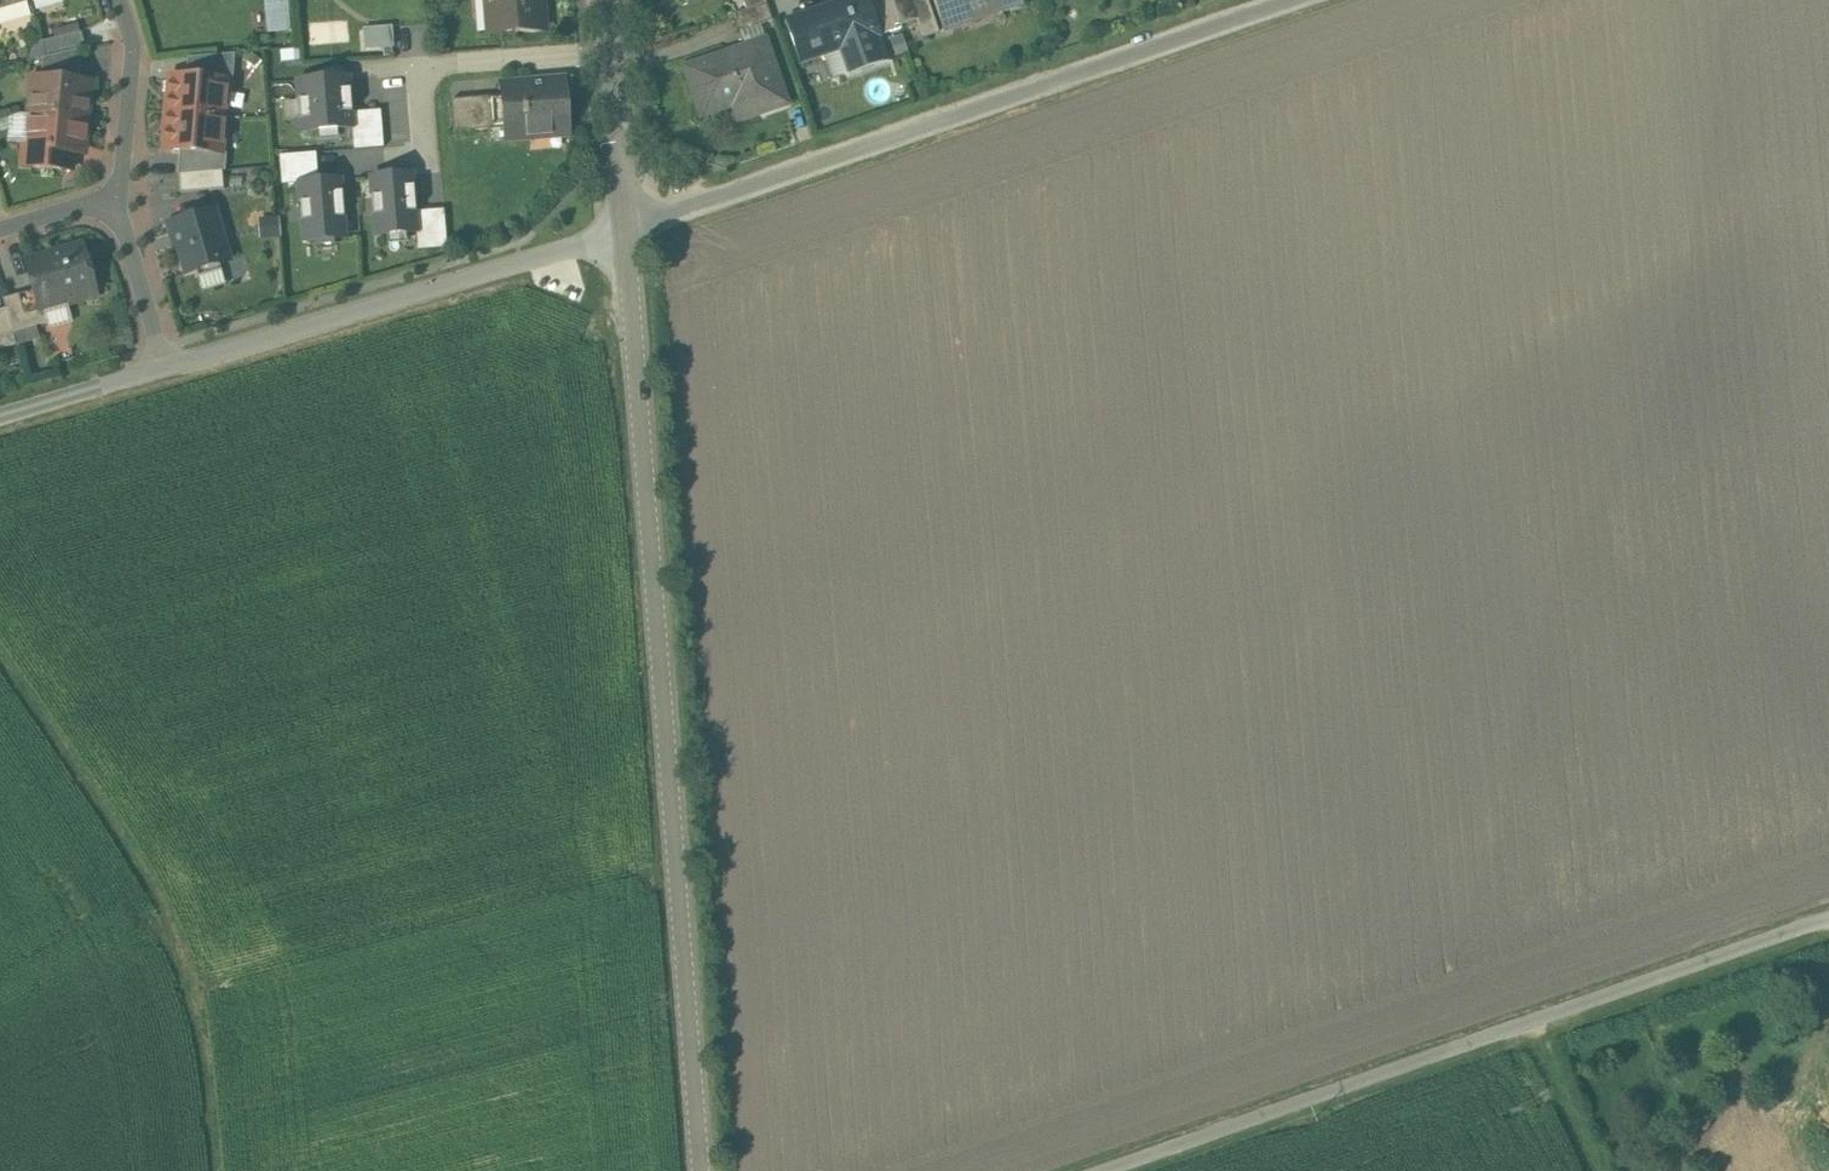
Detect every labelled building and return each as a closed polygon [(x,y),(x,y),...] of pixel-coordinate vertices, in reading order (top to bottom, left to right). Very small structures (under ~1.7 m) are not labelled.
[(489,33),(543,29),(541,0),(486,0),(489,33)] [(745,9),(765,2),(765,0),(742,0),(745,9)] [(825,9),(825,7),(787,20),(801,61),(845,46),(853,69),(883,58),(875,36),(877,35),(866,0),(845,0),(842,1),(843,3),(825,9)] [(877,35),(901,27),(892,0),(866,0),(877,35)] [(909,1),(921,35),(936,30),(925,0),(912,0),(909,1)] [(940,23),(990,6),(992,10),(1020,1),(1019,0),(932,0),(940,23)] [(745,9),(733,13),(739,31),(771,20),(765,2),(745,9)] [(362,23),(363,47),(393,45),(392,22),(362,23)] [(81,31),(41,41),(45,57),(81,48),(85,47),(81,31)] [(763,41),(686,68),(701,114),(756,95),(762,110),(785,102),(763,41)] [(45,57),(42,58),(40,78),(79,82),(81,48),(45,57)] [(233,53),(214,55),(212,72),(227,73),(228,55),(234,54),(233,53)] [(224,80),(172,76),(172,75),(169,75),(169,78),(167,112),(223,116),(226,82),(227,80),(224,80)] [(348,76),(297,80),(299,100),(298,100),(300,119),(301,131),(352,127),(351,112),(351,111),(350,89),(349,89),(348,76)] [(40,78),(33,78),(29,115),(85,119),(88,83),(79,82),(40,78)] [(565,78),(499,84),(503,128),(504,140),(528,138),(528,135),(568,132),(568,134),(569,134),(565,78)] [(500,96),(450,100),(453,132),(503,128),(500,96)] [(223,116),(167,112),(164,146),(163,148),(166,149),(166,148),(206,151),(218,152),(218,153),(220,153),(221,153),(221,151),(221,150),(223,116)] [(85,119),(29,115),(27,139),(23,138),(20,165),(71,169),(73,143),(83,144),(85,119)] [(218,152),(206,151),(204,171),(222,170),(224,170),(224,169),(219,169),(220,153),(218,153),(218,152)] [(204,171),(178,174),(180,192),(223,188),(222,170),(204,171)] [(412,173),(371,176),(372,196),(373,214),(374,214),(375,234),(416,231),(415,211),(413,186),(412,173)] [(340,179),(299,182),(301,202),(300,202),(301,220),(302,220),(304,240),(345,237),(343,216),(344,216),(342,192),(341,192),(340,179)] [(214,209),(170,222),(185,273),(196,270),(198,276),(221,270),(219,263),(229,259),(214,209)] [(278,214),(259,216),(260,234),(280,233),(278,214)] [(81,245),(25,261),(33,289),(39,310),(43,310),(95,294),(81,245)] [(33,289),(2,298),(5,308),(12,332),(46,322),(43,310),(39,310),(33,289)] [(0,309),(0,348),(15,344),(12,332),(5,308),(0,309)]
